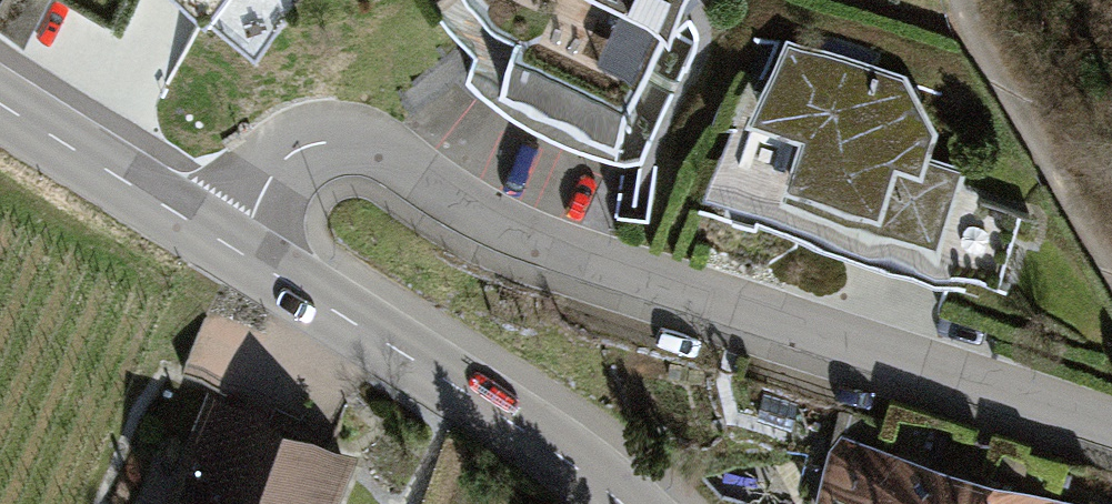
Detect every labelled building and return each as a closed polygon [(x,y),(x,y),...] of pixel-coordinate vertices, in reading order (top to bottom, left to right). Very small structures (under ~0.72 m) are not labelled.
[(198,11),(207,0),(185,0),(198,11)] [(503,33),(475,82),(559,134),(649,166),(705,40),(700,6),(705,0),(480,0),(503,33)] [(908,73),(797,40),(724,196),(1007,290),(1028,220),(965,196),(972,167),(941,158),(946,132),(908,73)] [(224,397),(178,503),(355,503),(374,460),(224,397)] [(833,435),(814,503),(1077,503),(833,435)]
